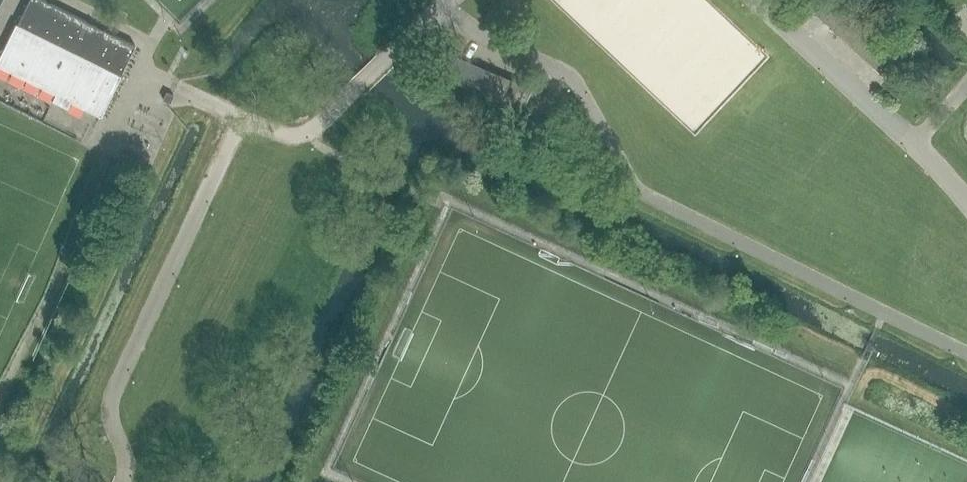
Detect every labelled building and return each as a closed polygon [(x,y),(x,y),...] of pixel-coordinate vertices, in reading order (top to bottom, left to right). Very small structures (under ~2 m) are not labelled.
[(101,116),(121,76),(120,75),(135,45),(45,0),(29,0),(17,24),(16,23),(0,55),(0,66),(101,116)] [(816,12),(826,21),(827,20),(843,3),(841,2),(839,0),(826,0),(816,12)] [(843,3),(827,20),(836,28),(851,11),(843,3)] [(851,11),(836,28),(844,36),(860,19),(851,11)] [(860,19),(844,36),(853,44),(869,28),(860,19)] [(869,28),(853,44),(862,52),(877,36),(869,28)] [(877,36),(862,52),(870,60),(886,44),(877,36)] [(449,55),(441,76),(450,80),(458,61),(459,59),(449,55)] [(469,66),(458,61),(450,80),(461,85),(469,66)] [(479,70),(469,66),(461,85),(471,89),(479,70)] [(490,75),(479,70),(471,89),(482,94),(490,75)] [(501,79),(490,75),(482,94),(493,98),(501,79)] [(511,84),(501,79),(493,98),(503,103),(511,84)] [(512,82),(511,84),(503,103),(522,111),(530,89),(515,83),(512,82)]
